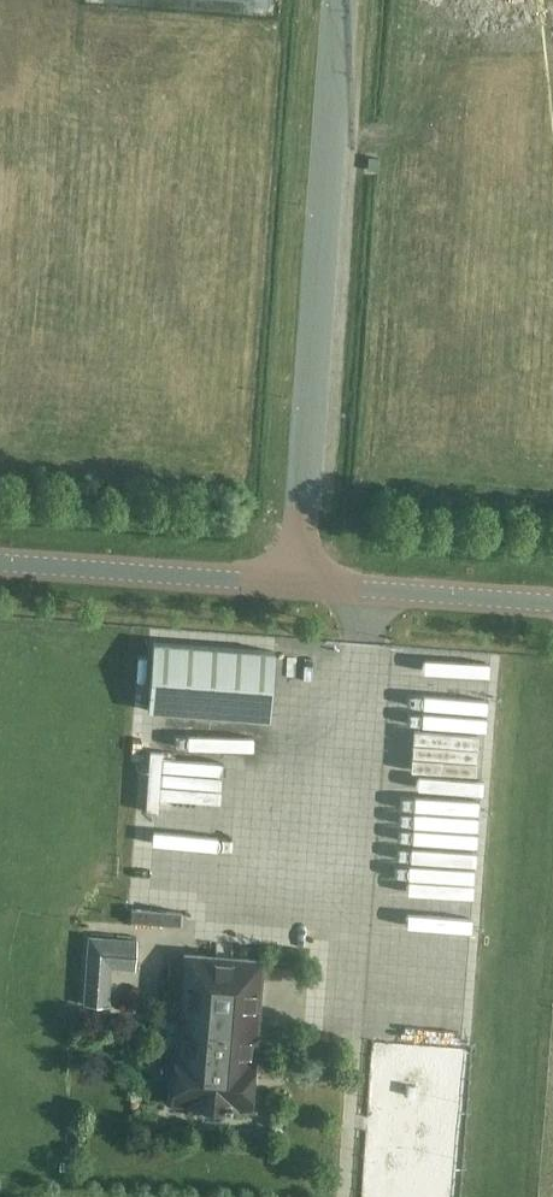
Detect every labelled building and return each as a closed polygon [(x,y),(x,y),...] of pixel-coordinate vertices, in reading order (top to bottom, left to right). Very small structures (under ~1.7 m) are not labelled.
[(369,157),(368,170),(378,171),(379,158),(369,157)] [(149,710),(270,720),(275,651),(154,642),(149,710)] [(440,657),(440,671),(440,689),(505,688),(505,657),(440,657)] [(422,858),(488,862),(496,732),(430,728),(422,858)] [(130,922),(180,926),(181,912),(131,908),(130,922)] [(137,939),(88,936),(84,1003),(109,1005),(112,967),(135,969),(137,939)] [(261,960),(187,954),(175,1102),(198,1104),(197,1109),(204,1117),(218,1118),(226,1111),(227,1106),(250,1108),(261,960)]
